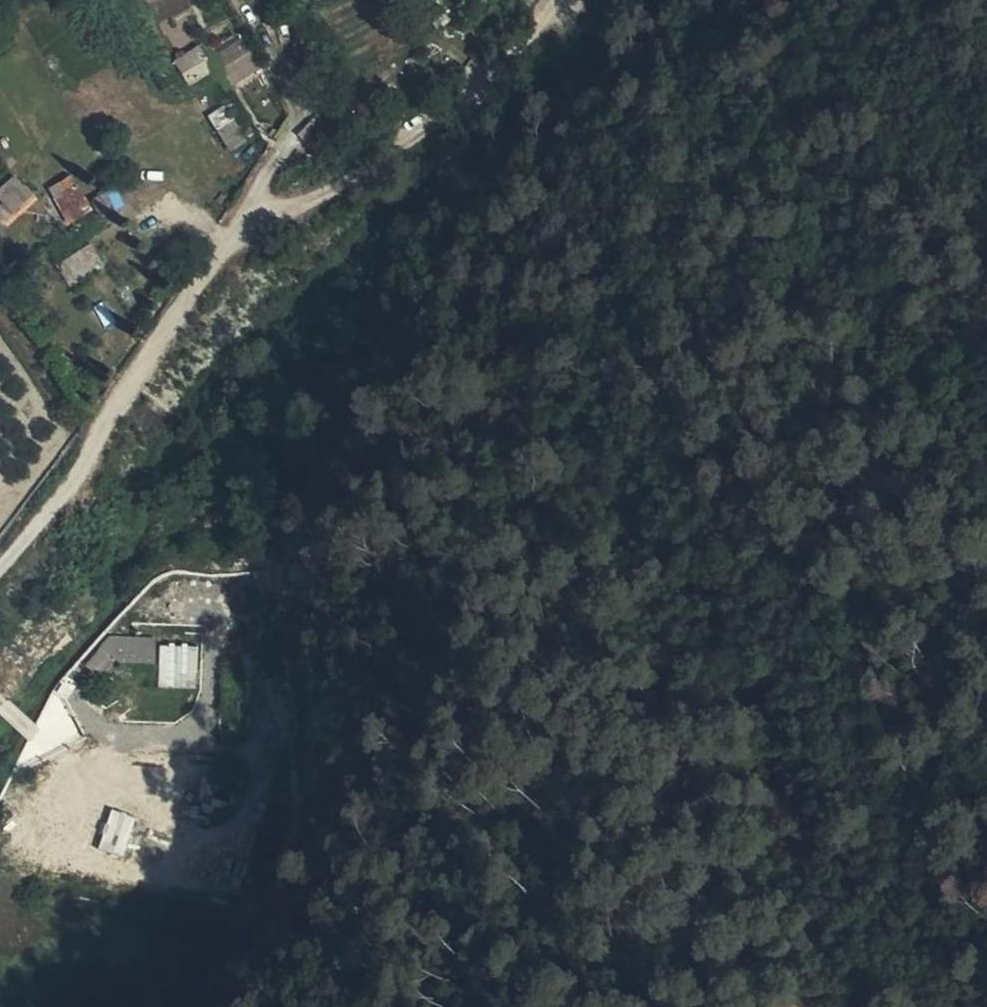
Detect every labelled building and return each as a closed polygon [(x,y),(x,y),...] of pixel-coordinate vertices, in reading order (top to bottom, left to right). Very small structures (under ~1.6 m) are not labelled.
[(243,37),(217,52),(235,83),(261,68),(243,37)] [(176,57),(191,83),(216,68),(201,43),(176,57)] [(208,128),(223,118),(214,103),(199,112),(208,128)] [(236,140),(223,118),(208,128),(221,149),(236,140)] [(0,193),(0,216),(7,223),(38,196),(20,176),(0,193)] [(64,180),(51,188),(66,214),(79,207),(64,180)] [(105,205),(94,187),(80,195),(92,213),(105,205)] [(66,214),(51,188),(45,191),(61,217),(66,214)] [(92,241),(58,263),(72,284),(105,262),(92,241)] [(162,685),(199,685),(198,641),(161,641),(162,685)] [(114,809),(103,845),(125,851),(136,816),(114,809)]
